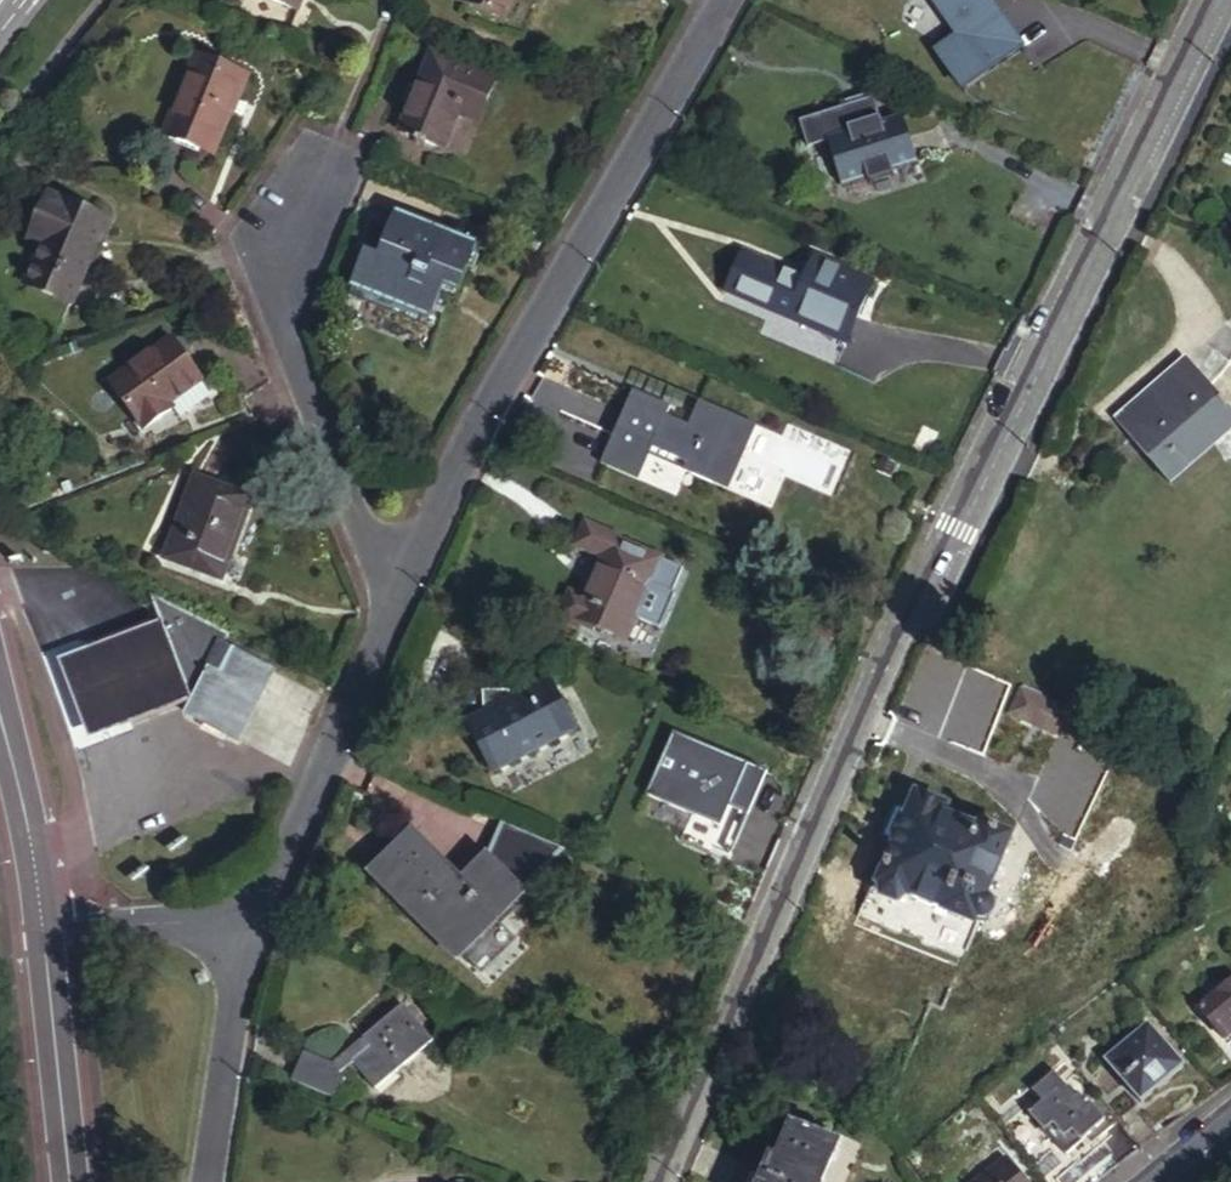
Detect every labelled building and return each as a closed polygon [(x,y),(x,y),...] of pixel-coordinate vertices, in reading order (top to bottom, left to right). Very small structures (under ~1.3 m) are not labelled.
[(297,14),(303,0),(267,0),(297,14)] [(502,16),(509,0),(462,0),(502,16)] [(980,0),(925,0),(951,38),(932,50),(957,88),(1014,51),(980,0)] [(244,72),(195,50),(160,126),(208,149),(244,72)] [(496,78),(434,53),(400,134),(444,150),(459,111),(479,120),(496,78)] [(911,156),(893,114),(825,142),(844,184),(911,156)] [(100,212),(40,189),(23,232),(38,238),(22,280),(67,297),(100,212)] [(395,224),(391,233),(409,241),(413,231),(395,224)] [(409,241),(391,233),(377,265),(364,261),(354,287),(358,289),(401,305),(398,312),(424,322),(428,323),(440,291),(456,299),(473,255),(413,231),(409,241)] [(805,281),(743,256),(728,293),(848,340),(870,283),(812,260),(805,281)] [(422,329),(424,322),(398,312),(401,305),(358,289),(353,300),(422,329)] [(147,429),(178,409),(175,404),(206,384),(177,340),(115,381),(147,429)] [(1124,430),(1173,485),(1230,434),(1230,410),(1210,386),(1218,379),(1225,370),(1228,364),(1229,361),(1204,345),(1161,384),(1167,391),(1124,430)] [(215,397),(206,384),(175,404),(178,409),(184,418),(215,397)] [(671,407),(633,391),(602,462),(640,478),(652,449),(687,464),(682,475),(727,494),(757,427),(701,403),(691,427),(667,416),(671,407)] [(253,495),(195,475),(163,559),(222,580),(253,495)] [(595,626),(625,640),(634,617),(660,628),(675,592),(672,591),(682,565),(585,522),(576,544),(602,556),(584,598),(569,591),(558,615),(593,630),(595,626)] [(229,635),(156,599),(166,625),(195,701),(189,717),(240,743),(276,672),(222,646),(229,635)] [(64,664),(93,740),(195,701),(166,625),(64,664)] [(576,730),(549,678),(506,701),(499,691),(479,693),(488,711),(466,722),(493,772),(576,730)] [(1009,717),(1054,735),(1065,711),(1019,692),(1009,717)] [(761,768),(673,731),(646,794),(692,813),(681,839),(711,851),(713,846),(732,854),(749,813),(742,810),(761,768)] [(742,810),(749,813),(766,770),(761,768),(742,810)] [(894,838),(874,883),(880,886),(883,898),(903,906),(913,900),(917,903),(920,898),(949,911),(947,916),(971,926),(973,921),(988,919),(995,900),(988,888),(1012,835),(979,821),(976,827),(943,812),(946,807),(914,793),(906,812),(894,807),(883,833),(894,838)] [(462,891),(413,839),(375,870),(433,935),(439,931),(460,956),(523,900),(492,865),(462,891)] [(1197,1007),(1223,1037),(1230,1031),(1230,978),(1197,1007)] [(432,1043),(403,1006),(361,1038),(364,1044),(335,1065),(304,1052),(291,1083),(332,1099),(343,1076),(338,1070),(351,1061),(371,1089),(432,1043)] [(1147,1024),(1104,1058),(1140,1102),(1184,1067),(1147,1024)] [(1089,1142),(1097,1135),(1111,1124),(1105,1116),(1102,1119),(1084,1096),(1081,1098),(1076,1092),(1073,1093),(1053,1068),(1032,1086),(1041,1097),(1028,1108),(1063,1151),(1084,1134),(1089,1142)] [(1138,1104),(1120,1120),(1141,1147),(1161,1132),(1138,1104)] [(1097,1135),(1119,1162),(1141,1147),(1120,1120),(1118,1118),(1111,1124),(1097,1135)] [(844,1148),(792,1126),(777,1161),(772,1159),(761,1181),(830,1181),(844,1148)] [(1003,1159),(976,1181),(1023,1181),(1003,1159)]
